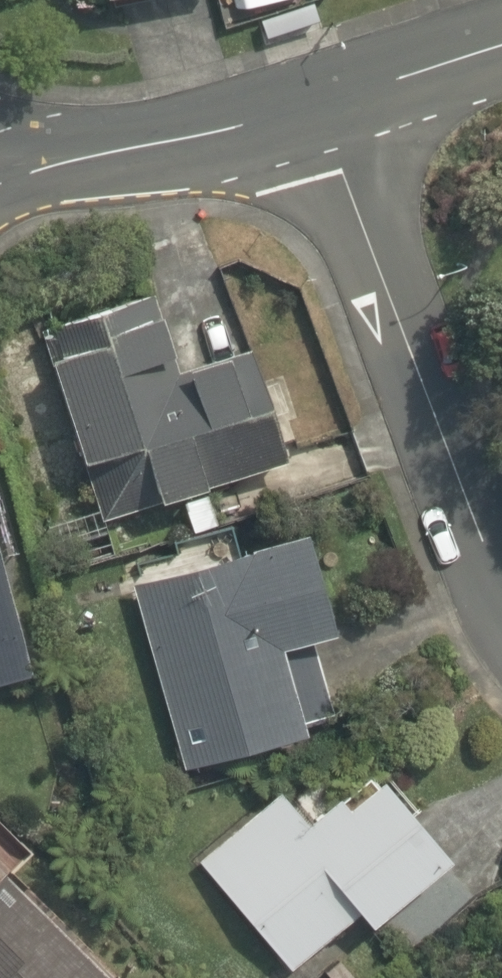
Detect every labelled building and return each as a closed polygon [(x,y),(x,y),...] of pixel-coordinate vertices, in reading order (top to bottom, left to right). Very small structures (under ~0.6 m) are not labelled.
[(120,26),(242,0),(114,0),(120,26)] [(133,290),(23,321),(74,499),(30,512),(48,575),(113,556),(102,517),(273,469),(236,340),(154,364),(133,290)] [(286,524),(117,574),(173,767),(285,734),(258,639),(315,622),(286,524)] [(10,667),(0,632),(0,670),(10,667)] [(267,782),(186,851),(282,964),(343,912),(348,917),(426,850),(348,759),(290,808),(267,782)] [(0,881),(0,977),(87,977),(0,881)]
